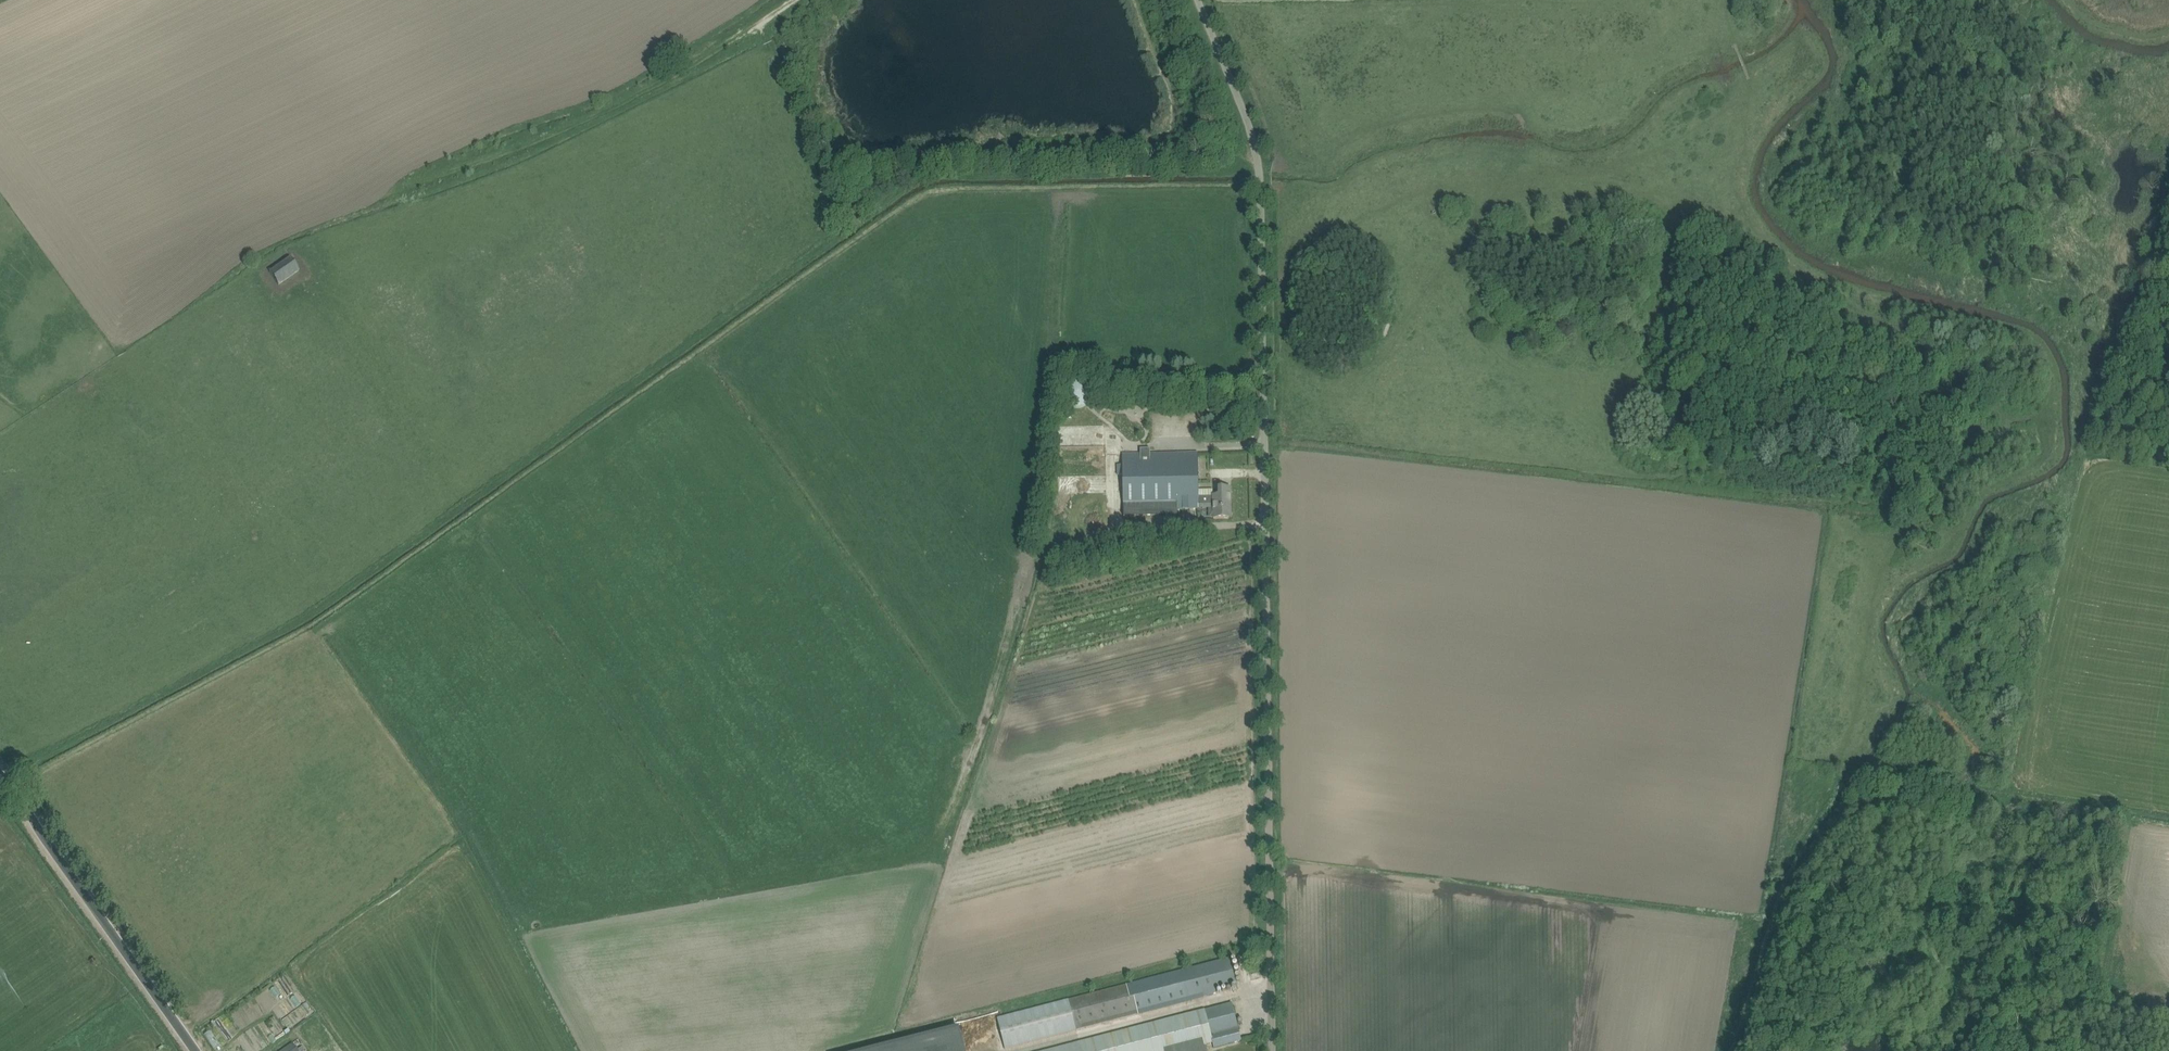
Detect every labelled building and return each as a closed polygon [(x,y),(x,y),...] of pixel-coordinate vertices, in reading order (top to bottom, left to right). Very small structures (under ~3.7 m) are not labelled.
[(290,262),(273,272),(279,281),(296,271),(290,262)] [(1055,456),(1059,450),(1055,447),(1051,454),(1055,456)] [(1124,510),(1199,508),(1214,508),(1214,519),(1230,519),(1229,510),(1231,510),(1231,489),(1219,489),(1219,496),(1199,497),(1198,454),(1123,455),(1124,510)] [(1069,1000),(997,1019),(1005,1049),(1077,1030),(1146,1012),(1204,997),(1203,993),(1206,993),(1237,985),(1230,959),(1069,1000)] [(1045,1050),(1180,1050),(1203,1045),(1213,1042),(1214,1048),(1241,1041),(1238,1028),(1248,1026),(1241,1001),(1045,1050)] [(958,1030),(868,1050),(963,1050),(958,1030)]
